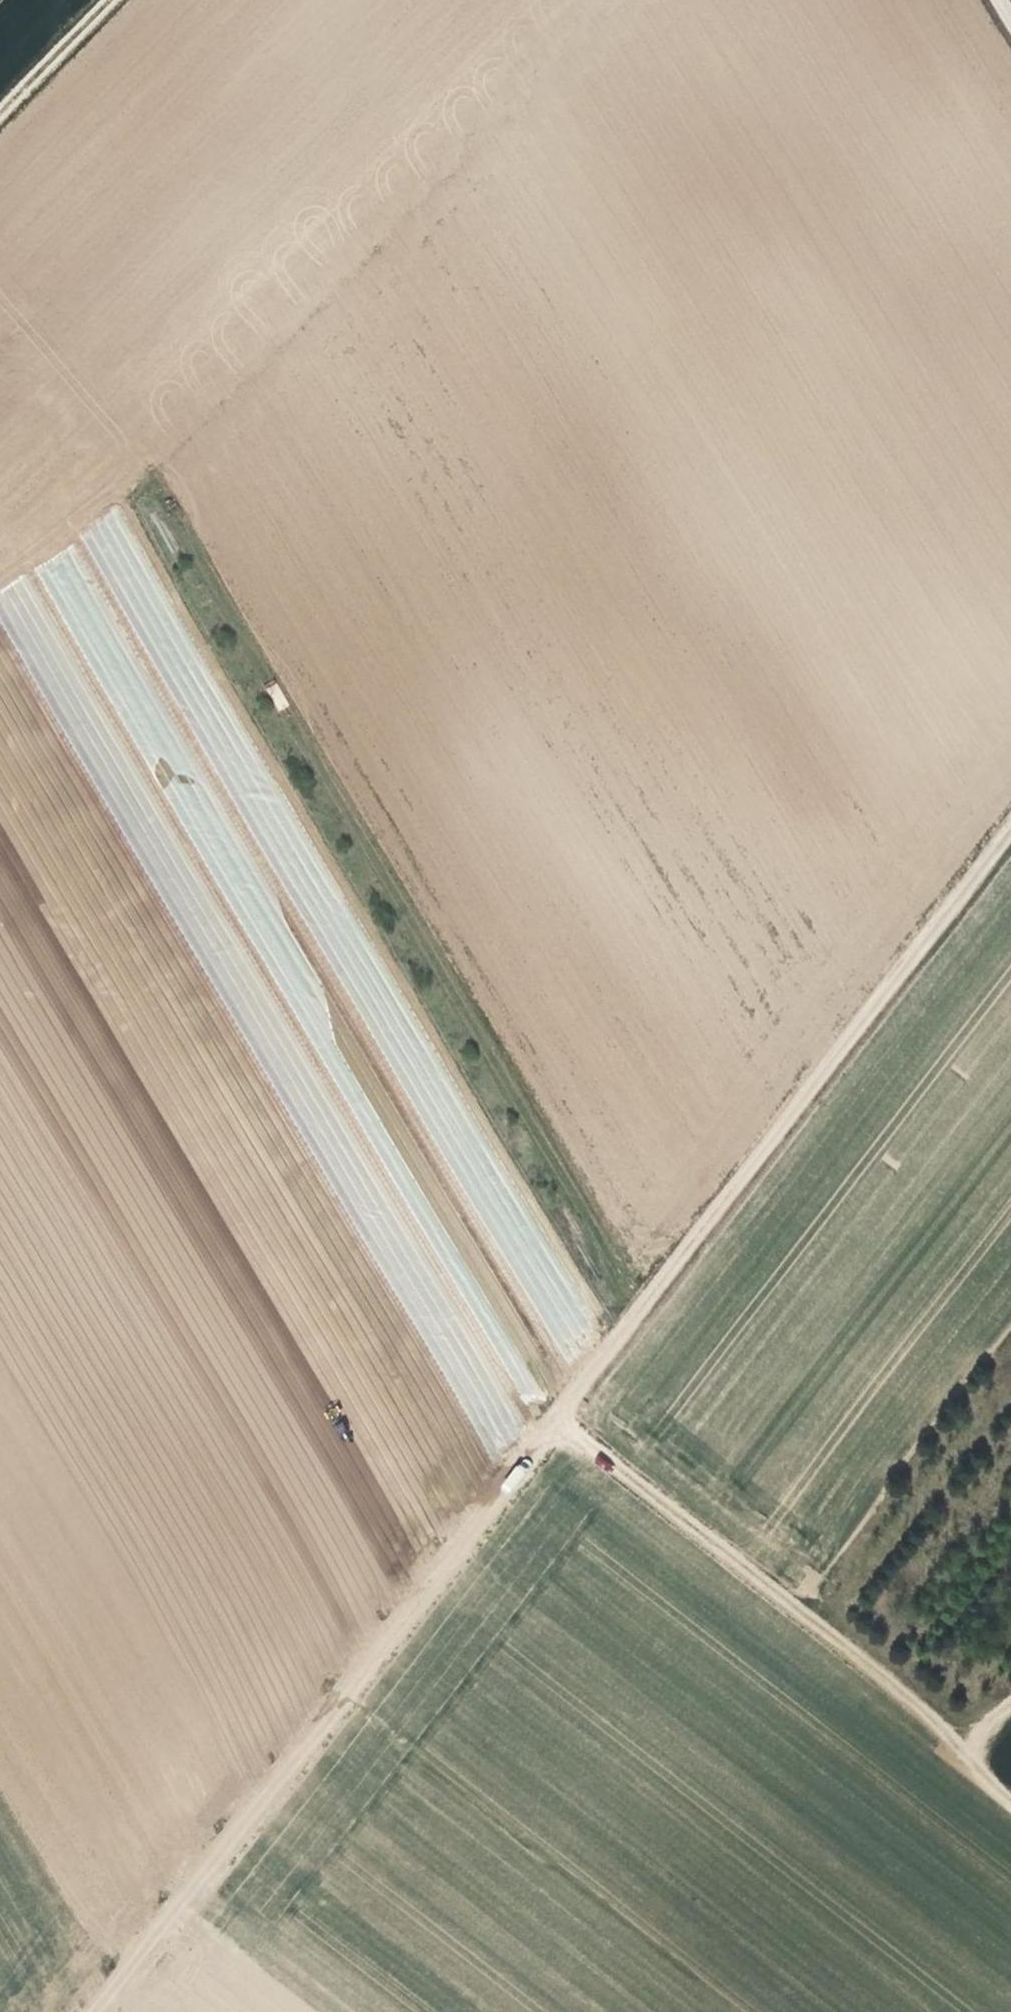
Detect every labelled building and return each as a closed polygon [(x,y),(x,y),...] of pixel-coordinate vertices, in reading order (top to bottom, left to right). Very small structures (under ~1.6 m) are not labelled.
[(279,684),(267,687),(275,712),(287,708),(279,684)]
